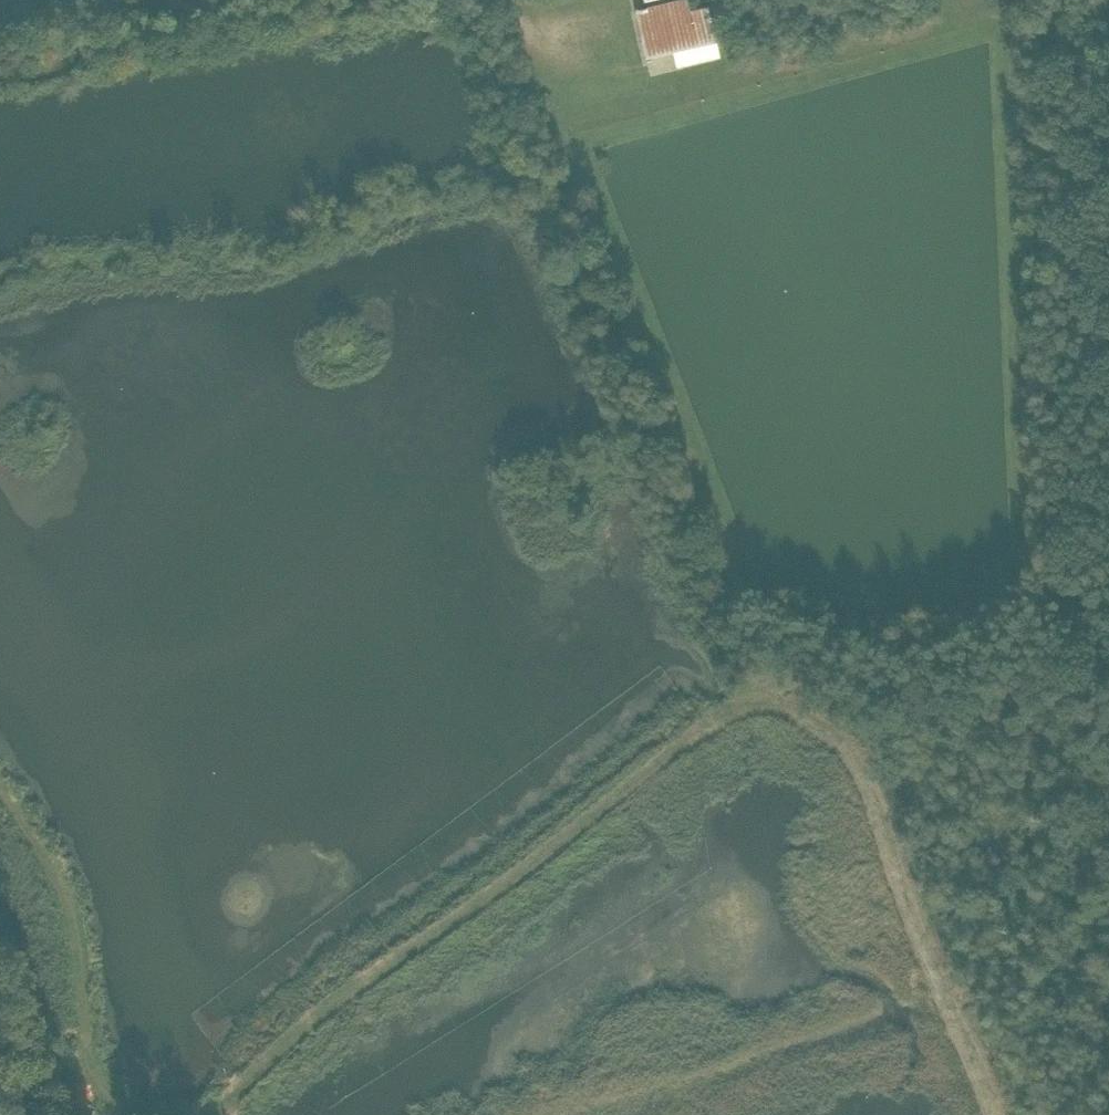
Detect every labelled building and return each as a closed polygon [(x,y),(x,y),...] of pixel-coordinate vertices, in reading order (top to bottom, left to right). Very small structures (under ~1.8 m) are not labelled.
[(686,0),(635,12),(646,61),(671,55),(675,70),(719,59),(716,44),(721,42),(718,29),(716,29),(715,25),(712,26),(708,9),(689,13),(686,0)]
